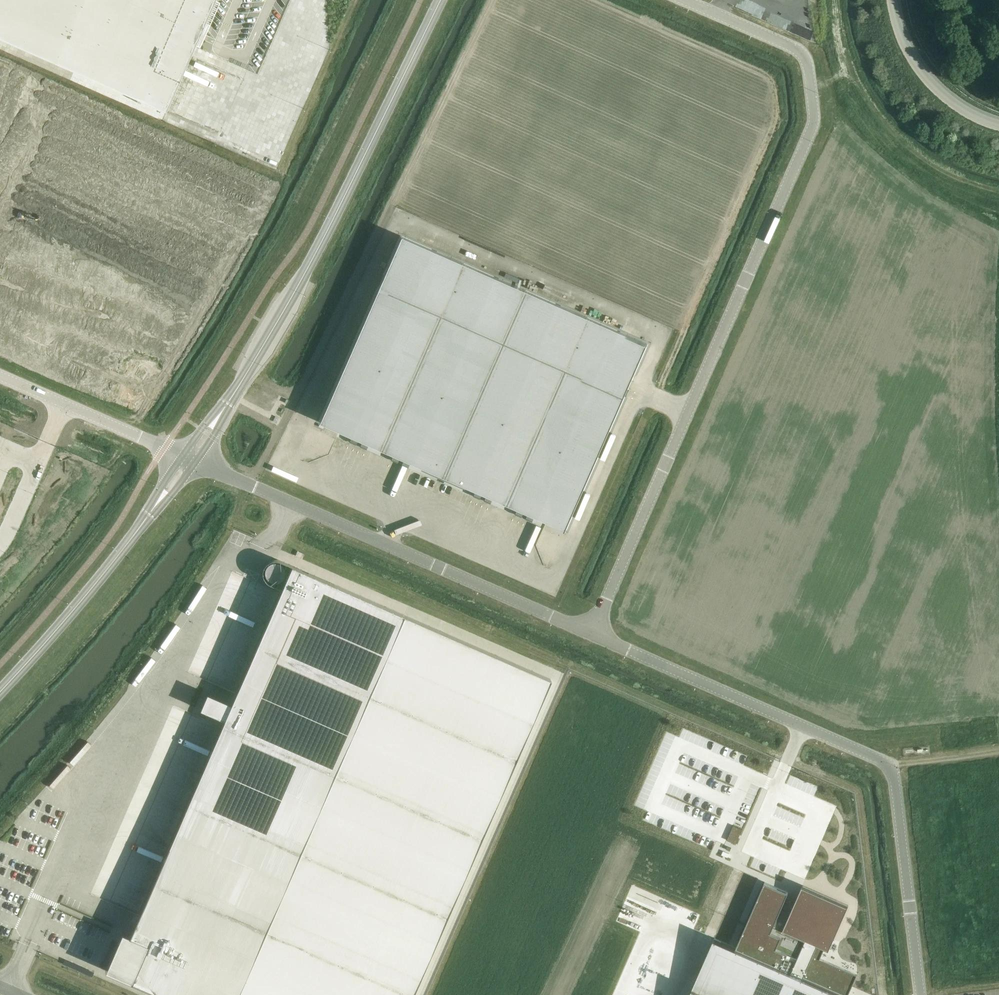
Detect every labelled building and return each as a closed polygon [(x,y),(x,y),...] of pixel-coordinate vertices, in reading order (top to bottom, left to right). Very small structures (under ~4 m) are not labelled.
[(166,112),(199,38),(203,40),(210,25),(205,23),(215,0),(0,0),(0,38),(166,112)] [(649,345),(400,236),(319,422),(567,530),(649,345)] [(105,970),(132,982),(132,981),(163,994),(412,994),(550,679),(280,561),(277,560),(274,560),(272,560),(269,561),(267,563),(265,565),(263,567),(262,570),(262,573),(263,575),(263,578),(265,580),(267,582),(269,584),(281,589),(231,704),(207,693),(200,709),(224,720),(129,936),(123,933),(122,932),(105,970)] [(857,975),(820,958),(825,949),(829,951),(849,905),(803,885),(795,903),(786,899),(789,892),(765,882),(736,948),(719,988),(697,978),(689,994),(848,994),(857,975)]
